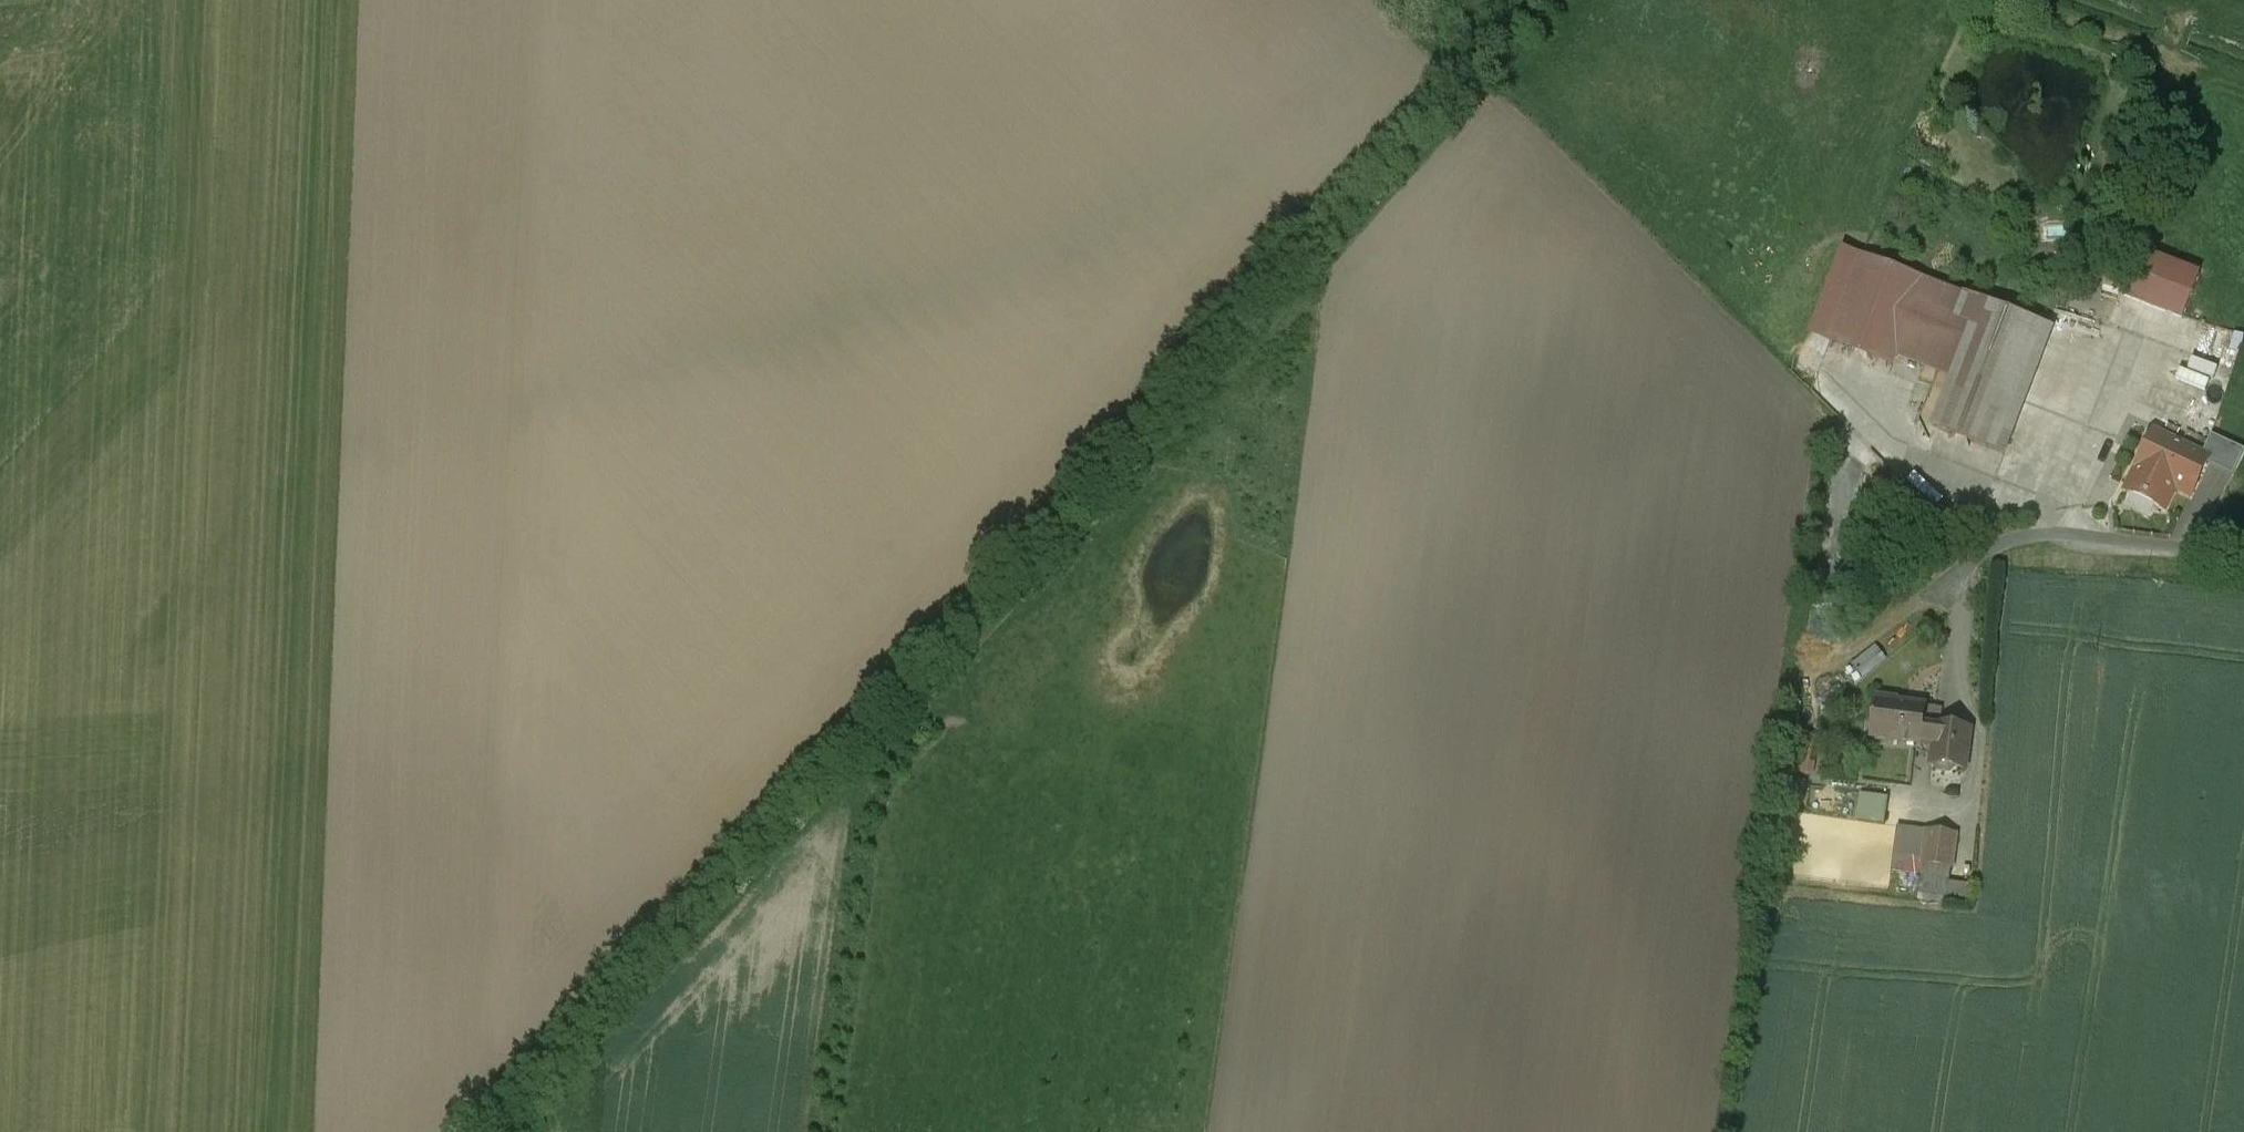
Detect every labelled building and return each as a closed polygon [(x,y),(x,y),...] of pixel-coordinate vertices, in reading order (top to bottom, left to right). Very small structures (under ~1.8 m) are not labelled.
[(2006,458),(2055,331),(1860,257),(1843,250),(1811,335),(1947,386),(1930,430),(2006,458)] [(2186,318),(2201,275),(2134,252),(2118,300),(2184,323),(2186,318)] [(2214,459),(2154,430),(2124,493),(2168,514),(2177,494),(2194,502),(2214,459)] [(1898,701),(1877,698),(1871,739),(1935,747),(1937,729),(1924,728),(1927,708),(1898,704),(1898,701)] [(1971,732),(1938,728),(1937,729),(1935,747),(1933,766),(1966,770),(1971,732)] [(1863,818),(1891,823),(1896,796),(1868,791),(1863,818)] [(1958,836),(1926,832),(1922,867),(1954,870),(1958,836)]
